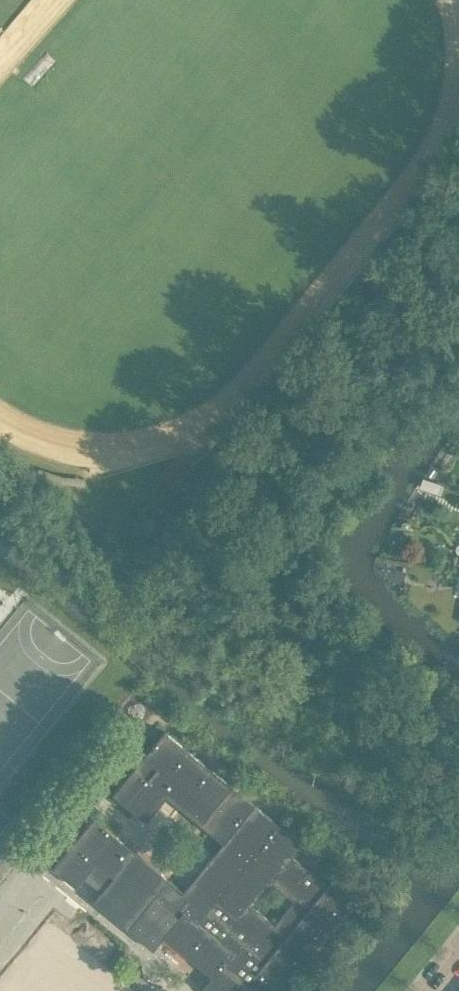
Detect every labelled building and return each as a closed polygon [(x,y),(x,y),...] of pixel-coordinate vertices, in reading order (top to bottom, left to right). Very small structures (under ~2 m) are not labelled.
[(429,467),(425,473),(432,478),(436,471),(429,467)] [(424,477),(420,487),(433,491),(436,481),(424,477)] [(91,820),(52,867),(76,886),(84,876),(101,890),(93,900),(103,908),(104,907),(127,927),(128,929),(129,928),(152,947),(152,948),(153,949),(164,935),(213,975),(201,989),(202,989),(203,988),(206,990),(280,990),(361,893),(362,893),(362,892),(337,872),(336,872),(337,873),(328,885),(291,855),(300,843),(301,844),(302,843),(254,804),(164,730),(131,771),(113,793),(146,820),(166,795),(224,843),(184,891),(94,817),(91,820)] [(13,819),(0,809),(0,836),(13,819)]
